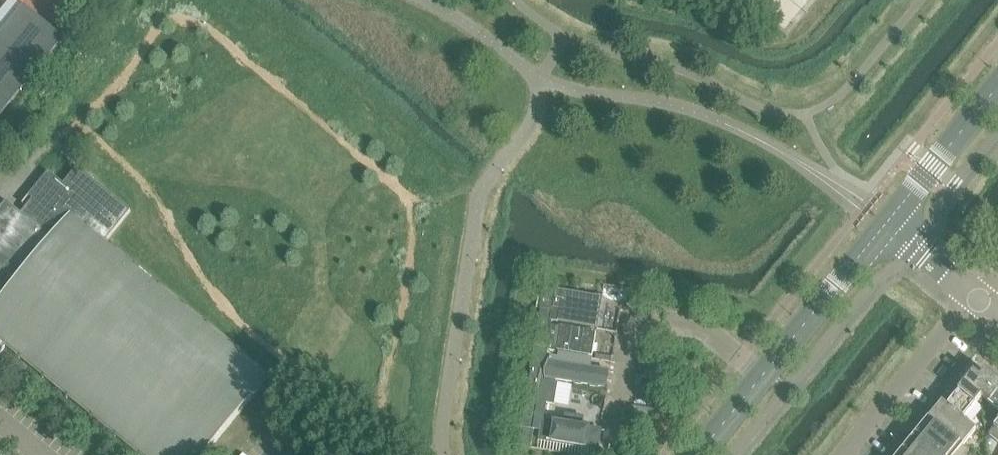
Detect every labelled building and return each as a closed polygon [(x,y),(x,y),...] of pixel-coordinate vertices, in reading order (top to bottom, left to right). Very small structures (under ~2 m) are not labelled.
[(0,38),(0,115),(0,116),(63,40),(24,8),(0,38)] [(105,243),(131,211),(78,168),(63,186),(48,173),(28,198),(33,201),(21,216),(5,203),(0,210),(0,354),(6,347),(139,454),(206,454),(269,378),(105,243)] [(544,291),(541,310),(553,312),(557,293),(544,291)] [(601,305),(562,299),(559,322),(597,328),(601,305)] [(540,320),(536,340),(549,342),(552,322),(540,320)] [(597,334),(561,328),(558,352),(593,357),(597,334)] [(535,350),(532,369),(544,371),(547,352),(536,350),(535,350)] [(610,371),(549,361),(546,378),(607,388),(610,371)] [(984,372),(979,379),(981,398),(997,412),(997,384),(984,372)] [(981,398),(979,379),(972,374),(945,407),(962,421),(981,398)] [(530,380),(527,399),(539,401),(542,381),(532,380),(530,379),(530,380)] [(573,387),(559,385),(556,405),(570,407),(573,387)] [(975,432),(962,421),(945,407),(940,403),(927,419),(932,423),(962,447),(975,432)] [(525,410),(522,429),(534,431),(537,411),(526,409),(525,409),(525,410)] [(932,423),(927,419),(915,435),(939,454),(956,454),(962,447),(932,423)] [(592,428),(544,420),(540,442),(588,450),(592,428)] [(988,436),(997,444),(997,423),(988,436)] [(915,435),(901,450),(907,454),(939,454),(915,435)]
